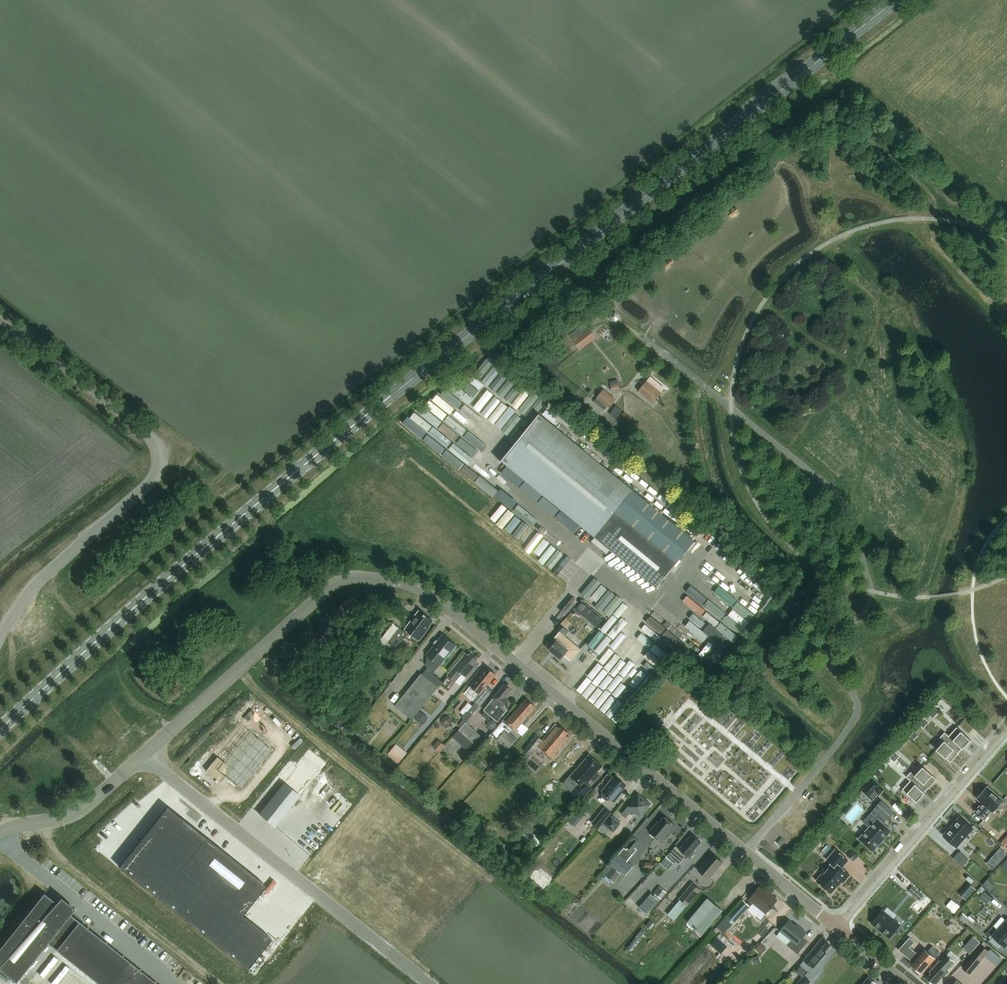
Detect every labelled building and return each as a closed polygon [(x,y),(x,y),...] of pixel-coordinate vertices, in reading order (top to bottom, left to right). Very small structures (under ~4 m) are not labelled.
[(591,329),(574,341),(578,346),(594,333),(591,329)] [(489,414),(492,416),(488,423),(510,437),(522,417),(529,421),(536,410),(540,412),(545,404),(516,386),(515,388),(492,374),(469,412),(464,409),(459,417),(480,429),(489,414)] [(647,381),(639,390),(653,402),(661,393),(647,381)] [(597,397),(605,403),(609,398),(601,392),(597,397)] [(598,418),(585,406),(579,413),(593,424),(598,418)] [(657,587),(695,540),(540,414),(502,460),(657,587)] [(458,416),(447,429),(466,446),(477,432),(458,416)] [(490,435),(479,435),(480,459),(489,458),(489,446),(498,446),(498,432),(490,432),(490,435)] [(468,460),(471,462),(476,455),(454,439),(444,454),(463,467),(468,460)] [(464,468),(481,483),(486,477),(469,463),(464,468)] [(508,514),(513,509),(501,497),(495,502),(508,514)] [(529,531),(535,525),(517,509),(512,515),(529,531)] [(524,544),(553,563),(563,547),(534,529),(524,544)] [(559,573),(572,559),(566,553),(553,568),(559,573)] [(690,559),(677,578),(685,583),(697,564),(690,559)] [(596,575),(582,594),(597,605),(601,600),(608,605),(619,592),(596,575)] [(539,585),(533,591),(550,605),(555,599),(539,585)] [(703,608),(708,601),(693,589),(688,596),(703,608)] [(716,631),(735,645),(745,632),(729,620),(731,617),(742,626),(747,620),(739,614),(745,606),(724,591),(719,598),(734,609),(728,617),(711,603),(705,611),(722,624),(716,631)] [(615,613),(626,599),(621,595),(609,609),(615,613)] [(628,599),(613,619),(621,624),(636,604),(628,599)] [(665,652),(676,637),(684,643),(697,625),(661,599),(637,632),(665,652)] [(638,607),(622,624),(628,630),(644,613),(638,607)] [(426,629),(433,620),(420,610),(404,631),(399,627),(389,641),(396,647),(405,636),(410,639),(414,634),(420,639),(427,630),(426,629)] [(609,618),(594,636),(612,651),(627,633),(609,618)] [(398,627),(392,623),(368,653),(377,660),(381,654),(380,650),(398,627)] [(559,632),(555,637),(557,639),(550,648),(562,658),(565,654),(572,660),(580,649),(559,632)] [(440,665),(456,645),(443,634),(427,654),(434,660),(423,674),(422,673),(395,705),(412,719),(443,681),(433,673),(440,665)] [(632,634),(614,654),(631,668),(648,648),(632,634)] [(468,677),(479,664),(477,662),(478,660),(471,654),(469,655),(466,653),(448,675),(456,681),(463,673),(468,677)] [(636,668),(639,676),(649,672),(644,659),(637,662),(638,665),(641,664),(642,666),(636,668)] [(481,705),(492,690),(487,686),(496,674),(487,666),(465,692),(469,695),(469,696),(472,699),(473,699),(476,701),(481,705)] [(506,684),(505,683),(484,709),(486,711),(482,715),(489,720),(492,716),(498,721),(508,709),(504,705),(509,699),(506,697),(513,689),(511,688),(511,686),(509,684),(506,684)] [(527,698),(506,721),(504,719),(491,733),(509,749),(518,739),(510,732),(514,727),(517,730),(523,722),(525,724),(530,718),(529,716),(537,706),(527,698)] [(467,721),(481,705),(476,701),(468,711),(467,710),(463,716),(463,718),(467,721)] [(933,716),(937,711),(934,708),(929,713),(933,716)] [(422,724),(427,717),(420,711),(414,718),(422,724)] [(481,735),(465,722),(452,737),(466,749),(473,743),(474,743),(481,735)] [(552,757),(569,737),(566,734),(568,732),(561,726),(560,728),(557,726),(544,741),(537,735),(528,745),(523,741),(515,750),(521,754),(524,750),(530,754),(538,746),(552,757)] [(943,734),(960,751),(963,748),(963,749),(971,739),(957,727),(949,735),(945,732),(943,734)] [(218,757),(206,771),(217,780),(219,778),(222,780),(225,776),(241,789),(272,750),(249,731),(224,762),(218,757)] [(959,752),(960,751),(943,734),(941,737),(945,741),(937,749),(951,762),(959,753),(959,752)] [(440,752),(446,745),(439,739),(433,746),(440,752)] [(387,754),(398,763),(406,752),(395,743),(387,754)] [(603,766),(590,754),(571,775),(580,783),(573,791),(582,799),(593,788),(587,783),(603,766)] [(559,764),(557,767),(561,772),(569,765),(565,761),(560,765),(559,764)] [(909,774),(927,790),(929,788),(937,779),(923,766),(916,775),(912,771),(909,774)] [(1000,785),(1003,781),(994,773),(990,777),(1000,785)] [(925,792),(927,790),(909,774),(907,776),(911,780),(903,789),(917,801),(925,792)] [(621,780),(615,775),(603,791),(602,793),(602,796),(607,799),(610,799),(611,797),(615,801),(623,792),(621,791),(627,785),(622,781),(623,781),(621,780)] [(282,781),(256,812),(271,825),(297,794),(282,781)] [(1005,805),(989,790),(978,802),(984,807),(977,815),(986,823),(993,815),(995,817),(1005,805)] [(639,794),(623,814),(626,817),(630,813),(631,814),(633,814),(636,813),(637,812),(641,816),(650,804),(639,794)] [(163,803),(114,862),(241,965),(266,934),(237,911),(260,881),(163,803)] [(876,821),(858,842),(872,854),(890,833),(883,827),(886,822),(887,823),(893,815),(880,804),(874,812),(881,817),(877,822),(876,821)] [(598,829),(612,813),(606,808),(592,823),(598,829)] [(614,832),(622,823),(613,816),(605,825),(614,832)] [(659,821),(650,831),(662,842),(667,836),(668,836),(671,833),(670,832),(676,825),(665,816),(660,822),(659,821)] [(961,816),(944,835),(957,846),(973,827),(961,816)] [(987,828),(1001,840),(1006,833),(1006,828),(996,818),(987,828)] [(543,841),(535,834),(531,839),(538,846),(543,841)] [(693,851),(702,841),(693,834),(680,849),(676,845),(667,856),(678,866),(687,855),(692,858),(696,853),(693,851)] [(633,852),(640,843),(634,837),(627,846),(633,852)] [(634,866),(628,860),(633,854),(625,847),(619,854),(618,853),(611,862),(626,875),(634,866)] [(1001,848),(994,856),(1000,861),(1006,854),(1001,848)] [(817,880),(831,892),(842,880),(843,881),(850,874),(842,867),(848,859),(837,849),(828,859),(832,863),(817,880)] [(960,852),(954,858),(963,866),(969,860),(960,852)] [(712,853),(698,869),(709,879),(723,862),(712,853)] [(622,873),(613,866),(606,875),(615,882),(622,873)] [(675,920),(687,905),(701,890),(693,883),(679,898),(680,899),(668,914),(675,920)] [(767,912),(777,899),(761,886),(751,899),(767,912)] [(655,893),(662,898),(667,892),(660,887),(655,893)] [(651,892),(640,905),(649,913),(660,899),(651,892)] [(60,897),(55,902),(44,893),(0,948),(0,969),(16,982),(48,942),(100,983),(158,983),(72,915),(76,910),(60,897)] [(702,934),(712,922),(722,910),(708,897),(688,922),(702,934)] [(724,933),(750,905),(743,899),(727,917),(725,916),(717,926),(724,933)] [(872,922),(890,937),(900,924),(883,910),(872,922)] [(993,935),(1005,945),(1006,943),(1006,918),(993,935)] [(795,925),(789,920),(780,930),(781,931),(777,936),(788,944),(787,945),(798,954),(809,941),(803,936),(807,932),(796,924),(795,925)] [(971,953),(980,942),(974,936),(964,947),(971,953)] [(640,940),(636,937),(627,948),(631,951),(640,940)] [(928,966),(940,953),(932,946),(928,951),(925,949),(919,955),(910,947),(915,941),(910,937),(899,949),(914,962),(912,964),(921,972),(927,966),(928,966)] [(800,964),(809,972),(814,967),(824,955),(823,953),(831,944),(823,938),(805,959),(800,964)] [(760,952),(765,947),(761,943),(756,949),(760,952)] [(990,951),(982,944),(962,967),(971,974),(990,951)] [(947,969),(955,961),(947,954),(942,960),(940,959),(930,970),(932,972),(927,977),(934,983),(941,975),(944,977),(949,971),(947,969)] [(805,975),(797,983),(808,983),(811,980),(805,975)]
